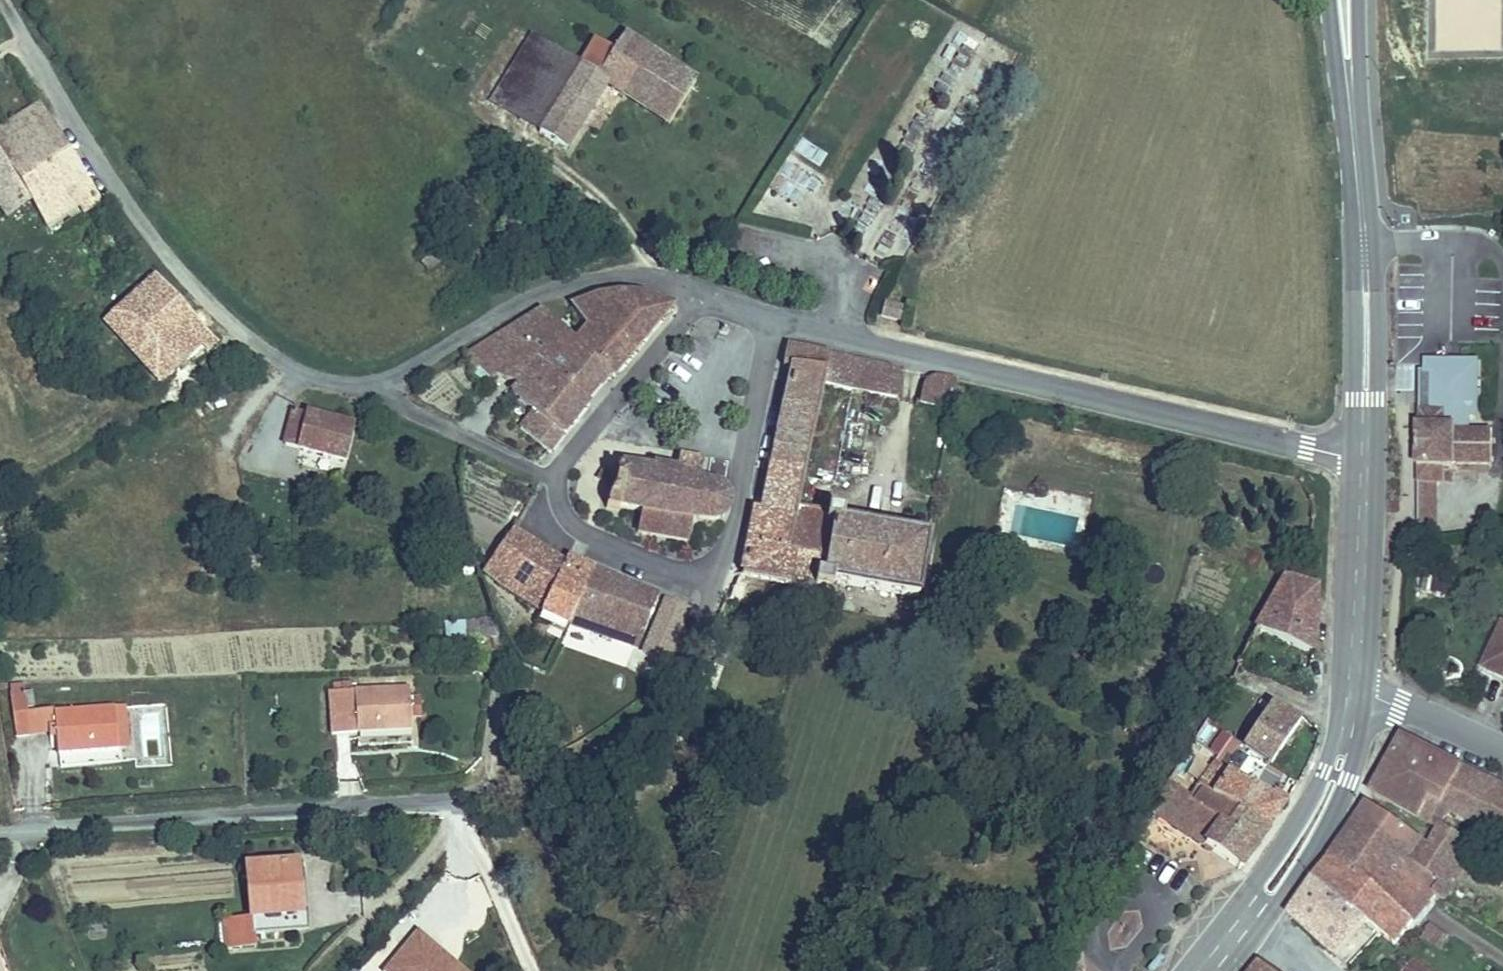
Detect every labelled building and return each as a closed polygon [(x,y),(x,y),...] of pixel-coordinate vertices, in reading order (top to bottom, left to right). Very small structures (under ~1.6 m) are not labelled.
[(497,104),(546,130),(582,61),(533,35),(497,104)] [(582,61),(546,130),(572,144),(606,92),(614,95),(639,51),(620,42),(611,55),(589,47),(582,61)] [(639,51),(614,95),(669,122),(690,80),(639,51)] [(45,99),(0,123),(0,195),(4,203),(30,188),(45,211),(78,195),(88,202),(103,194),(45,99)] [(216,341),(157,271),(107,311),(157,370),(176,354),(187,367),(216,341)] [(605,369),(668,297),(667,295),(659,293),(648,291),(635,289),(622,290),(608,291),(592,295),(571,300),(585,333),(577,341),(603,366),(605,369)] [(886,304),(883,317),(902,320),(904,308),(886,304)] [(545,314),(519,340),(580,391),(603,366),(577,341),(545,314)] [(519,340),(505,328),(460,357),(481,374),(486,369),(512,383),(507,391),(527,406),(557,428),(580,391),(519,340)] [(890,362),(786,342),(780,370),(789,371),(758,505),(748,505),(734,572),(827,588),(827,583),(913,598),(924,537),(838,521),(839,512),(799,502),(823,386),(901,399),(902,393),(898,390),(897,375),(894,369),(890,362)] [(176,354),(157,370),(168,384),(187,367),(176,354)] [(1422,421),(1459,421),(1459,427),(1470,428),(1470,413),(1477,413),(1477,359),(1457,359),(1457,367),(1423,367),(1422,421)] [(1423,367),(1457,367),(1457,359),(1423,359),(1423,367)] [(957,376),(938,372),(931,376),(926,384),(924,388),(922,392),(922,397),(918,396),(917,404),(949,411),(951,403),(961,405),(962,399),(967,399),(967,395),(967,391),(965,386),(963,385),(960,384),(958,383),(957,376)] [(557,428),(527,406),(512,424),(542,451),(557,428)] [(350,422),(290,407),(282,439),(343,455),(350,422)] [(1459,421),(1422,421),(1422,476),(1435,476),(1443,476),(1443,464),(1457,464),(1457,458),(1494,458),(1494,428),(1470,428),(1459,427),(1459,421)] [(672,480),(616,471),(615,476),(608,475),(607,482),(615,482),(613,500),(604,499),(603,505),(607,506),(607,514),(618,515),(617,511),(644,514),(642,532),(696,541),(699,522),(726,525),(726,521),(726,518),(729,515),(730,505),(729,500),(732,497),(729,492),(726,494),(702,491),(702,486),(697,485),(700,462),(675,458),(672,480)] [(1435,476),(1422,476),(1421,517),(1434,517),(1435,476)] [(537,551),(517,527),(483,567),(504,588),(537,551)] [(542,556),(537,551),(504,588),(537,623),(558,578),(537,564),(542,556)] [(657,606),(564,567),(558,578),(537,623),(536,625),(560,637),(565,625),(633,653),(657,606)] [(1289,578),(1259,632),(1314,651),(1313,588),(1289,578)] [(1490,672),(1502,678),(1502,643),(1490,672)] [(407,690),(328,693),(330,736),(409,733),(407,690)] [(26,697),(0,699),(3,732),(13,731),(14,738),(30,737),(26,697)] [(1297,749),(1311,727),(1267,700),(1251,726),(1267,736),(1256,755),(1281,771),(1297,749)] [(124,708),(55,714),(59,755),(117,750),(114,719),(125,718),(124,708)] [(128,749),(125,718),(114,719),(117,750),(128,749)] [(1375,792),(1418,814),(1430,792),(1443,798),(1452,782),(1498,804),(1502,795),(1502,781),(1403,735),(1375,792)] [(1218,753),(1206,745),(1176,793),(1159,818),(1217,852),(1249,875),(1277,835),(1294,813),(1228,770),(1213,761),(1218,753)] [(1443,798),(1502,829),(1502,795),(1498,804),(1452,782),(1443,798)] [(1430,792),(1418,814),(1433,822),(1443,798),(1430,792)] [(1370,800),(1342,845),(1428,901),(1437,888),(1442,879),(1412,857),(1420,837),(1370,800)] [(1430,841),(1420,837),(1412,857),(1442,879),(1437,888),(1450,894),(1460,878),(1457,876),(1477,843),(1439,825),(1430,841)] [(1428,901),(1342,845),(1333,860),(1417,917),(1428,901)] [(297,860),(246,865),(251,917),(224,920),(227,952),(253,949),(252,935),(296,931),(291,881),(299,880),(297,860)] [(1417,917),(1333,860),(1317,879),(1361,914),(1397,936),(1400,932),(1403,930),(1408,930),(1417,917)] [(299,880),(291,881),(296,931),(311,929),(306,879),(299,880)] [(1361,914),(1317,879),(1296,901),(1293,904),(1289,912),(1333,950),(1361,914)] [(1437,924),(1430,934),(1448,945),(1455,935),(1437,924)] [(417,926),(379,967),(384,970),(467,970),(417,926)] [(1336,958),(1348,967),(1371,937),(1359,928),(1336,958)] [(1421,955),(1409,970),(1440,970),(1421,955)] [(1047,970),(1067,970),(1054,961),(1047,970)] [(1259,970),(1279,970),(1267,961),(1259,970)]
